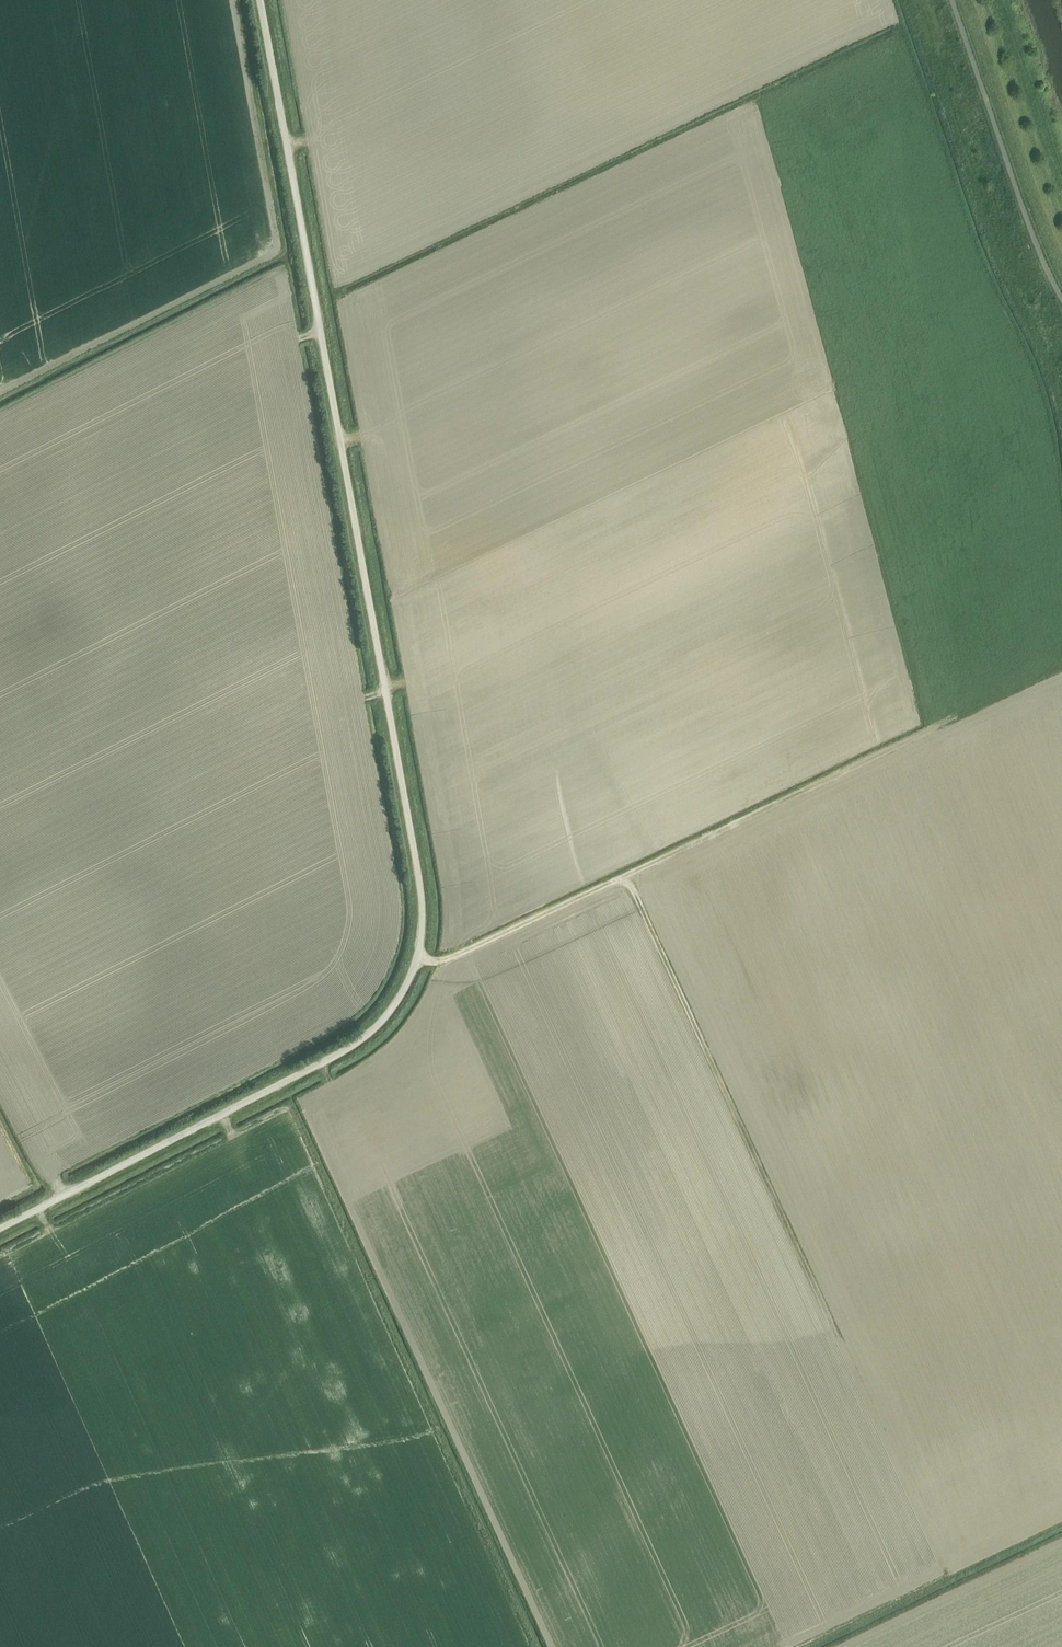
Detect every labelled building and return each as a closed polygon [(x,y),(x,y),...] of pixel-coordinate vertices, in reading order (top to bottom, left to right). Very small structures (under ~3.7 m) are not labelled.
[(723,1148),(713,1148),(713,1157),(723,1157),(723,1148)]
